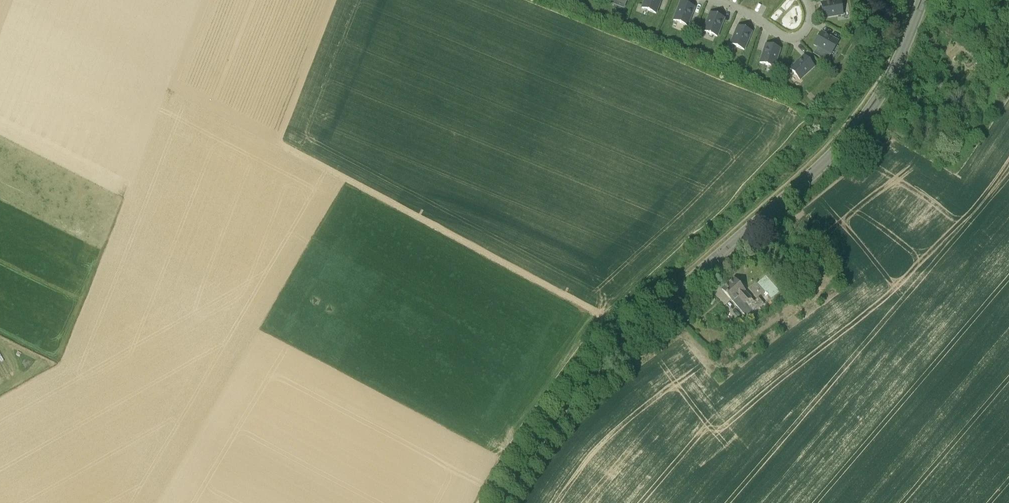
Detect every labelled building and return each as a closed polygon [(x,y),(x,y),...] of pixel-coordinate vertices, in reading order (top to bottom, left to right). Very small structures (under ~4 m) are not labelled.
[(661,0),(645,0),(642,8),(656,14),(661,0)] [(830,2),(821,3),(824,18),(843,15),(841,0),(830,2)] [(688,26),(695,7),(681,2),(674,20),(688,26)] [(717,37),(724,19),(724,18),(710,13),(703,31),(717,37)] [(738,26),(734,35),(730,44),(744,50),(752,32),(738,26)] [(839,41),(829,36),(822,32),(814,45),(831,55),(839,41)] [(766,44),(764,51),(760,63),(774,67),(780,49),(766,44)] [(815,67),(804,56),(790,69),(800,80),(815,67)] [(745,291),(734,279),(722,289),(747,319),(763,304),(758,298),(754,302),(744,291),(745,291)] [(720,346),(715,342),(711,347),(716,351),(720,346)]
